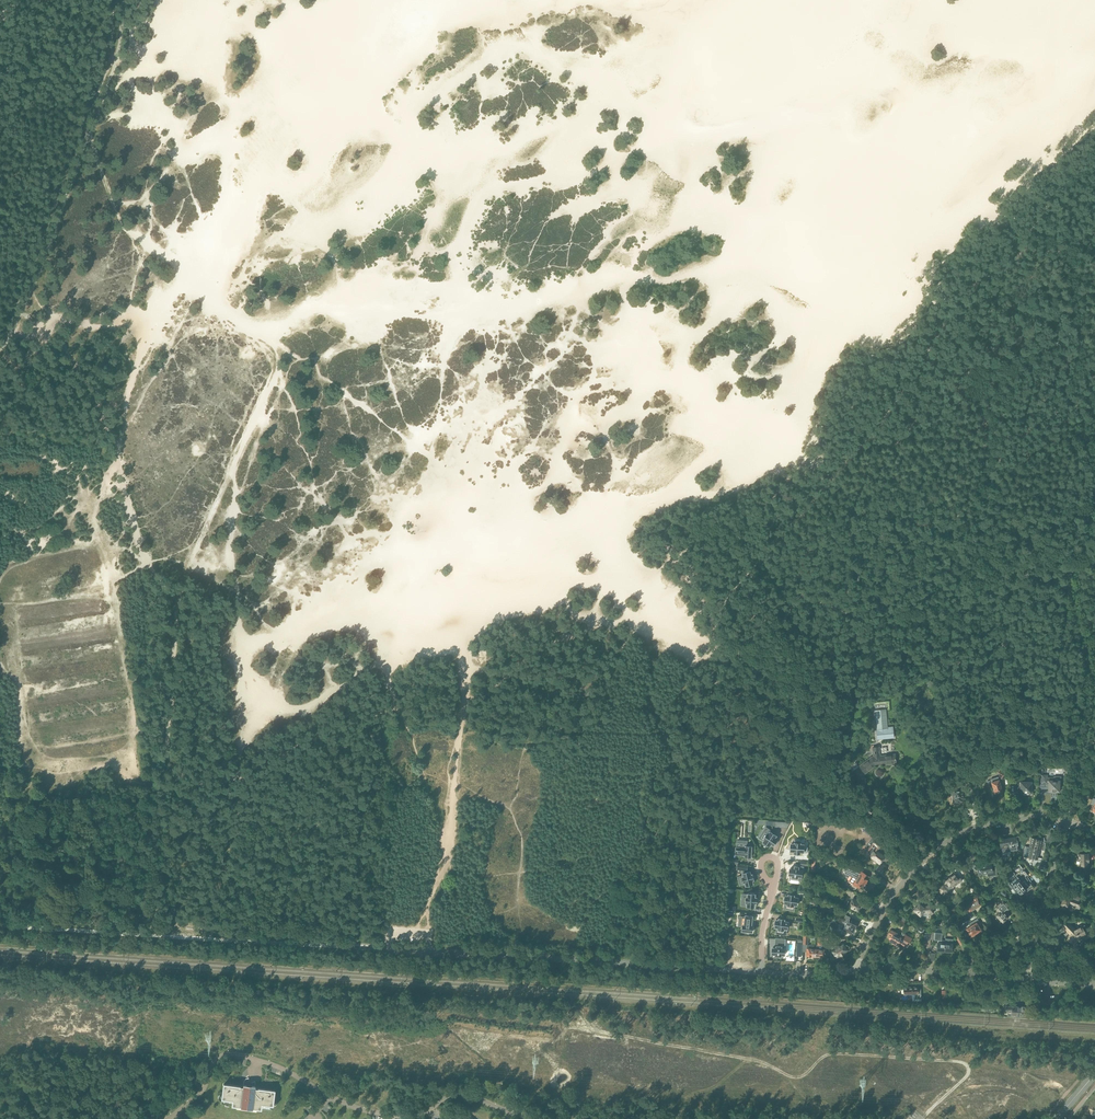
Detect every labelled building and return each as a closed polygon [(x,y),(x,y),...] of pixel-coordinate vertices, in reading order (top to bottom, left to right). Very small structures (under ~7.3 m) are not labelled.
[(931,688),(935,685),(930,679),(926,683),(931,688)] [(877,730),(876,730),(877,740),(894,738),(893,726),(888,727),(888,729),(888,728),(877,729),(877,730)] [(864,773),(875,765),(894,763),(895,764),(896,764),(895,754),(879,756),(878,747),(872,747),(873,757),(871,757),(859,766),(864,773)] [(855,762),(849,767),(852,772),(859,767),(855,762)] [(1007,770),(999,772),(1001,779),(1009,776),(1007,770)] [(1054,778),(1047,778),(1047,775),(1039,775),(1039,783),(1042,783),(1042,787),(1045,787),(1045,789),(1046,789),(1046,788),(1048,788),(1048,792),(1051,792),(1051,793),(1057,793),(1057,792),(1060,792),(1060,781),(1053,780),(1054,778)] [(1019,776),(1014,776),(1014,785),(1017,785),(1017,790),(1020,790),(1020,793),(1023,793),(1023,794),(1029,794),(1029,793),(1032,793),(1032,782),(1019,782),(1019,776)] [(991,786),(992,790),(989,790),(991,795),(995,793),(997,793),(997,794),(1000,793),(1001,791),(1002,791),(998,777),(990,779),(992,785),(991,786)] [(962,793),(964,792),(963,786),(958,787),(958,790),(952,790),(951,792),(951,795),(953,796),(954,796),(955,803),(960,802),(960,801),(962,801),(962,798),(963,798),(962,793)] [(768,834),(765,832),(761,838),(764,840),(763,842),(764,842),(764,844),(767,846),(769,846),(770,846),(771,844),(773,846),(776,841),(777,841),(779,838),(776,836),(770,831),(768,834)] [(1007,838),(1010,854),(1011,854),(1010,851),(1018,850),(1017,848),(1017,845),(1018,845),(1017,842),(1018,842),(1018,841),(1019,840),(1018,836),(1016,837),(1007,838)] [(1030,843),(1029,847),(1039,850),(1044,851),(1044,849),(1045,848),(1045,846),(1045,844),(1045,842),(1045,841),(1044,839),(1044,837),(1042,838),(1041,840),(1033,838),(1031,844),(1030,843)] [(1007,838),(1001,840),(999,840),(999,843),(1000,848),(1001,848),(1002,851),(1003,855),(1010,854),(1007,838)] [(875,839),(869,847),(869,848),(871,849),(869,851),(870,853),(873,856),(872,858),(874,859),(873,861),(874,862),(875,864),(877,863),(878,862),(880,864),(881,863),(882,862),(883,861),(883,860),(885,857),(877,851),(879,848),(882,845),(876,840),(876,839),(875,840),(875,839)] [(794,852),(794,853),(795,853),(797,853),(799,853),(800,854),(800,852),(807,852),(807,848),(804,847),(804,844),(801,844),(801,841),(795,840),(795,844),(791,844),(791,845),(790,846),(790,849),(791,850),(791,851),(794,852)] [(746,844),(738,843),(737,847),(736,847),(735,854),(745,855),(745,856),(751,857),(751,855),(752,854),(753,850),(752,849),(752,847),(746,846),(746,844)] [(1029,847),(1026,846),(1023,856),(1035,859),(1037,860),(1039,850),(1029,847)] [(993,847),(986,849),(988,856),(995,854),(993,847)] [(955,854),(948,858),(953,864),(959,860),(955,854)] [(1088,854),(1078,854),(1078,858),(1080,858),(1081,866),(1086,866),(1086,873),(1089,873),(1093,865),(1089,863),(1088,854)] [(866,883),(867,880),(869,877),(860,871),(859,872),(851,868),(854,861),(846,858),(844,863),(846,864),(844,870),(846,871),(844,875),(851,878),(849,882),(853,885),(859,888),(861,886),(864,888),(867,883),(866,883)] [(974,861),(972,864),(974,866),(973,868),(977,871),(978,871),(979,874),(983,873),(983,875),(987,874),(988,876),(997,875),(994,863),(990,864),(990,862),(986,863),(986,864),(980,866),(974,861)] [(745,884),(746,886),(747,885),(748,886),(751,885),(752,884),(753,884),(752,881),(754,880),(752,874),(751,875),(750,871),(746,873),(745,871),(747,871),(747,866),(738,864),(737,869),(742,870),(743,873),(743,875),(743,877),(740,878),(741,883),(745,882),(745,884)] [(794,869),(790,869),(789,875),(791,875),(791,877),(791,879),(798,880),(799,879),(799,877),(801,877),(802,871),(803,872),(803,867),(798,866),(798,867),(795,866),(794,869)] [(946,888),(951,885),(953,887),(963,880),(958,873),(956,875),(955,875),(954,874),(944,880),(946,883),(944,885),(943,884),(936,888),(934,889),(934,890),(936,892),(938,896),(941,899),(944,897),(941,893),(944,892),(944,891),(946,890),(946,888)] [(1014,894),(1017,892),(1018,895),(1027,888),(1026,888),(1029,886),(1024,881),(1022,882),(1018,877),(1011,882),(1011,883),(1010,883),(1014,888),(1011,890),(1012,891),(1012,892),(1013,893),(1014,894)] [(1008,892),(1003,889),(1005,887),(1002,885),(997,891),(1002,895),(1005,897),(1008,892)] [(920,888),(915,893),(921,898),(923,896),(925,893),(920,889),(920,888)] [(743,903),(747,903),(747,906),(748,906),(749,908),(752,908),(753,907),(754,907),(755,904),(756,904),(757,898),(755,897),(755,894),(748,894),(747,897),(744,897),(743,903)] [(785,902),(784,903),(787,904),(787,907),(793,908),(794,905),(795,905),(797,905),(798,898),(794,897),(794,895),(793,895),(789,895),(788,894),(788,896),(786,896),(785,897),(784,898),(784,901),(785,902)] [(974,900),(966,905),(970,911),(973,910),(979,906),(977,904),(980,902),(978,894),(973,898),(974,900)] [(1063,896),(1061,904),(1063,905),(1062,907),(1065,908),(1066,906),(1068,906),(1069,902),(1076,904),(1074,908),(1079,909),(1079,908),(1080,906),(1081,902),(1078,901),(1079,898),(1078,896),(1072,894),(1070,895),(1069,898),(1063,896)] [(859,899),(859,900),(858,902),(852,900),(851,902),(849,901),(847,905),(858,910),(861,904),(861,903),(862,901),(859,899)] [(1009,917),(1005,912),(1007,911),(1007,912),(1011,908),(1003,899),(994,907),(999,912),(996,915),(1002,922),(1009,917)] [(920,915),(922,913),(933,912),(932,904),(921,905),(919,904),(919,903),(914,909),(914,910),(920,915)] [(833,905),(831,907),(845,914),(847,912),(847,911),(833,904),(833,905)] [(975,920),(962,927),(967,937),(970,935),(970,936),(971,935),(972,936),(974,934),(980,930),(980,929),(980,928),(979,926),(978,926),(981,924),(977,918),(973,910),(970,911),(975,920)] [(752,915),(745,914),(745,916),(742,916),(742,924),(743,924),(742,930),(745,930),(746,931),(749,932),(750,931),(752,931),(753,925),(751,924),(752,915)] [(845,915),(843,921),(856,927),(857,924),(858,924),(858,923),(858,922),(859,921),(853,919),(853,918),(852,918),(851,918),(848,916),(846,915),(845,915)] [(785,919),(779,919),(778,920),(776,920),(776,921),(775,922),(774,925),(775,926),(775,927),(776,928),(778,928),(777,931),(784,932),(784,929),(787,929),(788,922),(784,921),(785,919)] [(842,921),(841,923),(844,925),(842,929),(844,929),(844,930),(845,931),(846,932),(847,932),(852,934),(853,933),(854,931),(855,928),(856,928),(856,927),(843,921),(842,921)] [(1067,922),(1062,927),(1070,935),(1067,939),(1074,943),(1077,938),(1084,934),(1081,927),(1075,930),(1067,922)] [(896,944),(901,935),(891,929),(888,934),(892,936),(889,941),(896,944)] [(933,932),(932,932),(931,939),(938,939),(937,950),(945,951),(946,939),(942,939),(942,932),(933,931),(933,932)] [(902,933),(901,935),(896,944),(902,948),(904,945),(907,946),(912,938),(902,933)] [(811,938),(811,934),(804,934),(803,944),(808,944),(809,937),(811,938)] [(817,945),(816,957),(821,957),(822,958),(824,958),(824,957),(825,957),(825,956),(826,955),(826,954),(826,953),(826,949),(825,949),(825,945),(822,945),(823,937),(818,936),(818,938),(817,941),(817,945)] [(773,948),(772,954),(775,954),(775,956),(781,956),(781,955),(785,955),(785,948),(786,939),(781,938),(781,939),(781,946),(776,946),(776,948),(775,948),(773,948)] [(946,939),(945,951),(952,952),(953,939),(946,938),(946,939)] [(752,941),(743,940),(742,951),(750,952),(750,948),(751,949),(751,947),(753,946),(753,943),(752,942),(752,941)] [(849,945),(843,944),(843,943),(837,947),(842,954),(845,952),(845,953),(846,952),(846,951),(848,950),(849,947),(849,946),(849,945)] [(806,952),(806,953),(806,954),(806,956),(808,956),(808,957),(810,957),(811,956),(816,957),(817,945),(807,945),(807,952),(806,952)] [(842,954),(837,947),(832,950),(833,952),(832,952),(833,953),(837,958),(838,957),(839,957),(840,957),(840,956),(842,954)] [(739,951),(738,959),(750,959),(750,958),(751,957),(752,954),(751,953),(751,952),(750,952),(742,951),(739,951)] [(918,987),(904,987),(904,995),(915,994),(915,998),(919,998),(921,998),(921,996),(921,994),(920,988),(918,988),(918,987)] [(1006,1006),(1006,1011),(1008,1011),(1008,1015),(1016,1016),(1016,1015),(1025,1015),(1026,1006),(1022,1006),(1022,1007),(1016,1006),(1016,1007),(1012,1006),(1012,1007),(1006,1006)] [(1073,1063),(1076,1065),(1080,1061),(1077,1059),(1074,1056),(1071,1060),(1074,1063),(1073,1063)] [(255,1086),(255,1085),(255,1084),(255,1083),(255,1082),(252,1083),(252,1082),(251,1082),(250,1081),(249,1081),(248,1082),(247,1083),(247,1084),(243,1083),(243,1085),(243,1087),(240,1087),(223,1085),(223,1086),(222,1095),(222,1100),(221,1105),(232,1106),(236,1107),(242,1107),(251,1108),(257,1109),(261,1110),(272,1111),(273,1105),(273,1102),(275,1102),(275,1098),(274,1098),(274,1092),(274,1091),(258,1089),(255,1089),(255,1086)]
